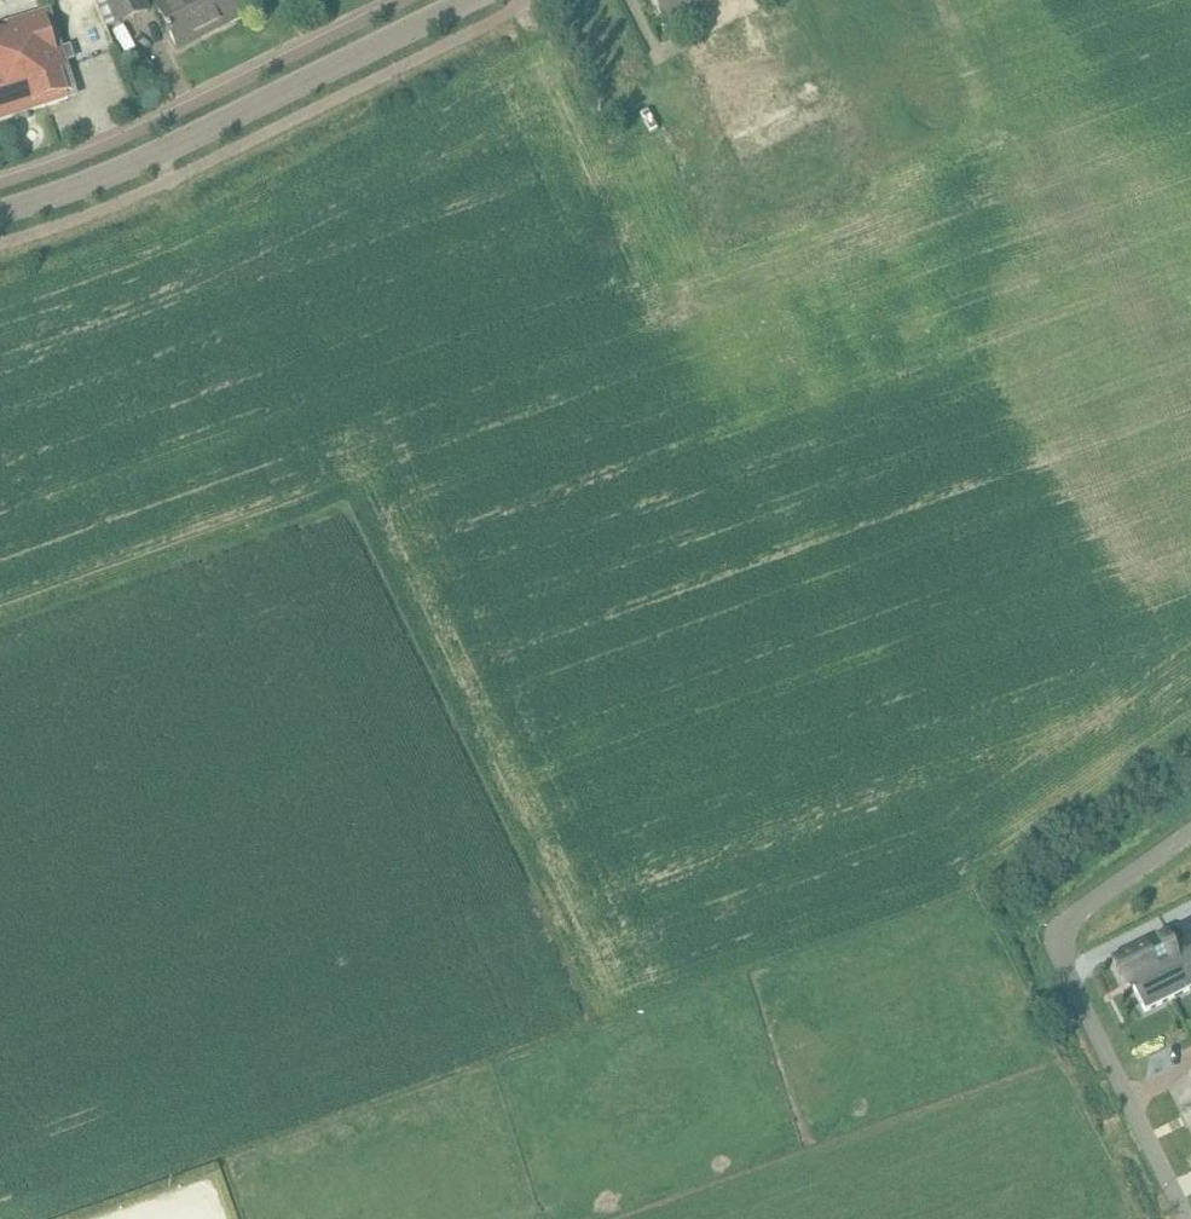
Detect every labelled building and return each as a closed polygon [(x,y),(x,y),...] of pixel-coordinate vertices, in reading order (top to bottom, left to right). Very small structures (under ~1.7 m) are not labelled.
[(118,25),(149,13),(144,0),(108,0),(118,25)] [(158,6),(170,29),(166,32),(168,36),(171,35),(177,48),(198,38),(196,35),(216,25),(219,30),(247,16),(239,0),(169,0),(158,6)] [(664,22),(708,0),(653,0),(664,22)] [(49,12),(0,28),(0,120),(68,99),(60,71),(67,68),(49,12)] [(1135,988),(1134,989),(1145,1012),(1190,989),(1190,921),(1167,933),(1166,933),(1112,960),(1125,985),(1132,981),(1135,988)] [(1176,1090),(1190,1120),(1190,1083),(1176,1090)]
